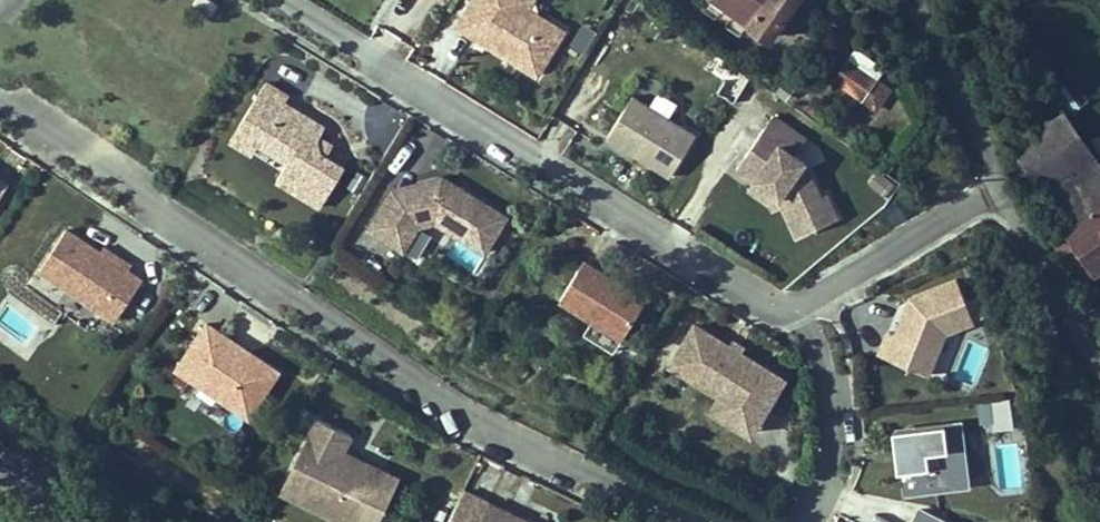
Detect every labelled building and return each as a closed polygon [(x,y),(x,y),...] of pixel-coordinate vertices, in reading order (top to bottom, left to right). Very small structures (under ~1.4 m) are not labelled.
[(209,3),(205,0),(186,0),(185,1),(203,13),(209,3)] [(520,6),(524,0),(464,0),(450,23),(530,72),(557,28),(520,6)] [(770,34),(792,0),(715,0),(770,34)] [(580,21),(572,44),(588,50),(597,27),(580,21)] [(876,110),(892,85),(848,56),(832,81),(876,110)] [(310,133),(316,124),(275,100),(279,94),(256,80),(222,137),(244,150),(254,134),(264,133),(282,145),(283,153),(268,177),(312,203),(336,164),(317,153),(310,149),(308,137),(310,133)] [(662,174),(688,132),(625,94),(600,135),(623,149),(629,153),(662,174)] [(1099,211),(1099,145),(1077,108),(1023,142),(1051,187),(1042,192),(1067,232),(1099,211)] [(814,194),(798,159),(788,152),(799,136),(765,113),(737,154),(730,165),(747,177),(773,194),(790,233),(830,215),(819,192),(814,194)] [(317,153),(324,142),(310,133),(308,137),(310,149),(317,153)] [(500,211),(435,172),(410,178),(401,193),(385,184),(362,222),(412,253),(433,218),(479,246),(500,211)] [(1063,235),(1089,277),(1099,270),(1099,211),(1067,232),(1063,235)] [(96,245),(93,250),(59,228),(32,267),(108,317),(134,278),(121,269),(124,263),(96,245)] [(616,335),(640,297),(611,279),(608,283),(601,279),(604,274),(578,258),(554,297),(587,317),(616,335)] [(611,279),(604,274),(601,279),(608,283),(611,279)] [(922,373),(940,330),(968,318),(950,276),(904,295),(899,307),(903,309),(901,314),(897,313),(889,332),(883,330),(874,352),(922,373)] [(616,335),(587,317),(578,331),(607,349),(616,335)] [(271,369),(235,345),(215,331),(200,321),(169,366),(241,414),(271,369)] [(778,376),(688,322),(664,361),(713,392),(753,416),(778,376)] [(753,416),(713,392),(706,404),(746,428),(753,416)] [(990,397),(990,411),(1012,411),(1012,397),(990,397)] [(330,461),(336,449),(345,432),(311,415),(275,488),(345,521),(350,521),(371,481),(330,461)] [(958,470),(953,431),(941,422),(903,427),(893,439),(897,478),(909,488),(948,483),(958,470)] [(377,468),(336,449),(330,461),(371,481),(377,468)] [(515,516),(512,521),(498,515),(501,509),(482,500),(471,521),(527,521),(515,516)] [(912,507),(905,521),(943,521),(912,507)] [(515,516),(501,509),(498,515),(512,521),(515,516)]
